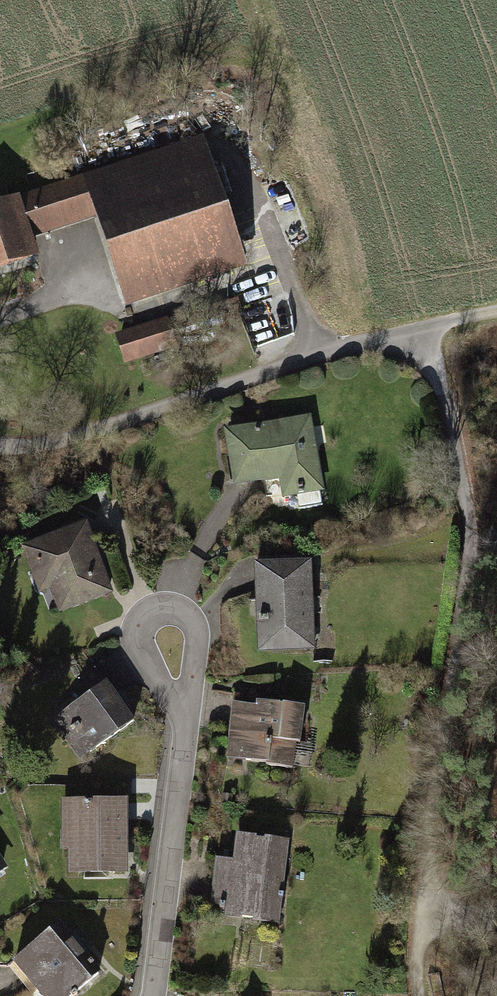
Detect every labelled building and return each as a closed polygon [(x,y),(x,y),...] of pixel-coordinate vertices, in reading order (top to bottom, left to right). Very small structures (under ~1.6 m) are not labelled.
[(248,264),(208,137),(84,175),(97,218),(123,302),(248,264)] [(97,218),(84,175),(20,195),(33,238),(97,218)] [(20,195),(0,201),(0,274),(40,261),(33,238),(20,195)] [(185,316),(116,338),(125,367),(194,345),(185,316)] [(315,419),(226,435),(236,491),(283,483),(287,504),(329,496),(315,419)] [(93,528),(25,554),(43,601),(55,597),(64,620),(120,599),(93,528)] [(319,652),(316,567),(255,569),(258,655),(319,652)] [(57,727),(86,768),(142,728),(106,676),(78,696),(85,707),(57,727)] [(298,773),(307,710),(258,704),(257,712),(237,709),(229,763),(298,773)] [(123,877),(121,802),(55,804),(56,852),(62,852),(62,879),(123,877)] [(276,927),(283,841),(230,837),(228,862),(209,860),(205,908),(224,910),(223,923),(276,927)] [(3,963),(31,995),(68,995),(96,973),(52,921),(3,963)] [(427,976),(432,995),(444,995),(439,973),(427,976)]
